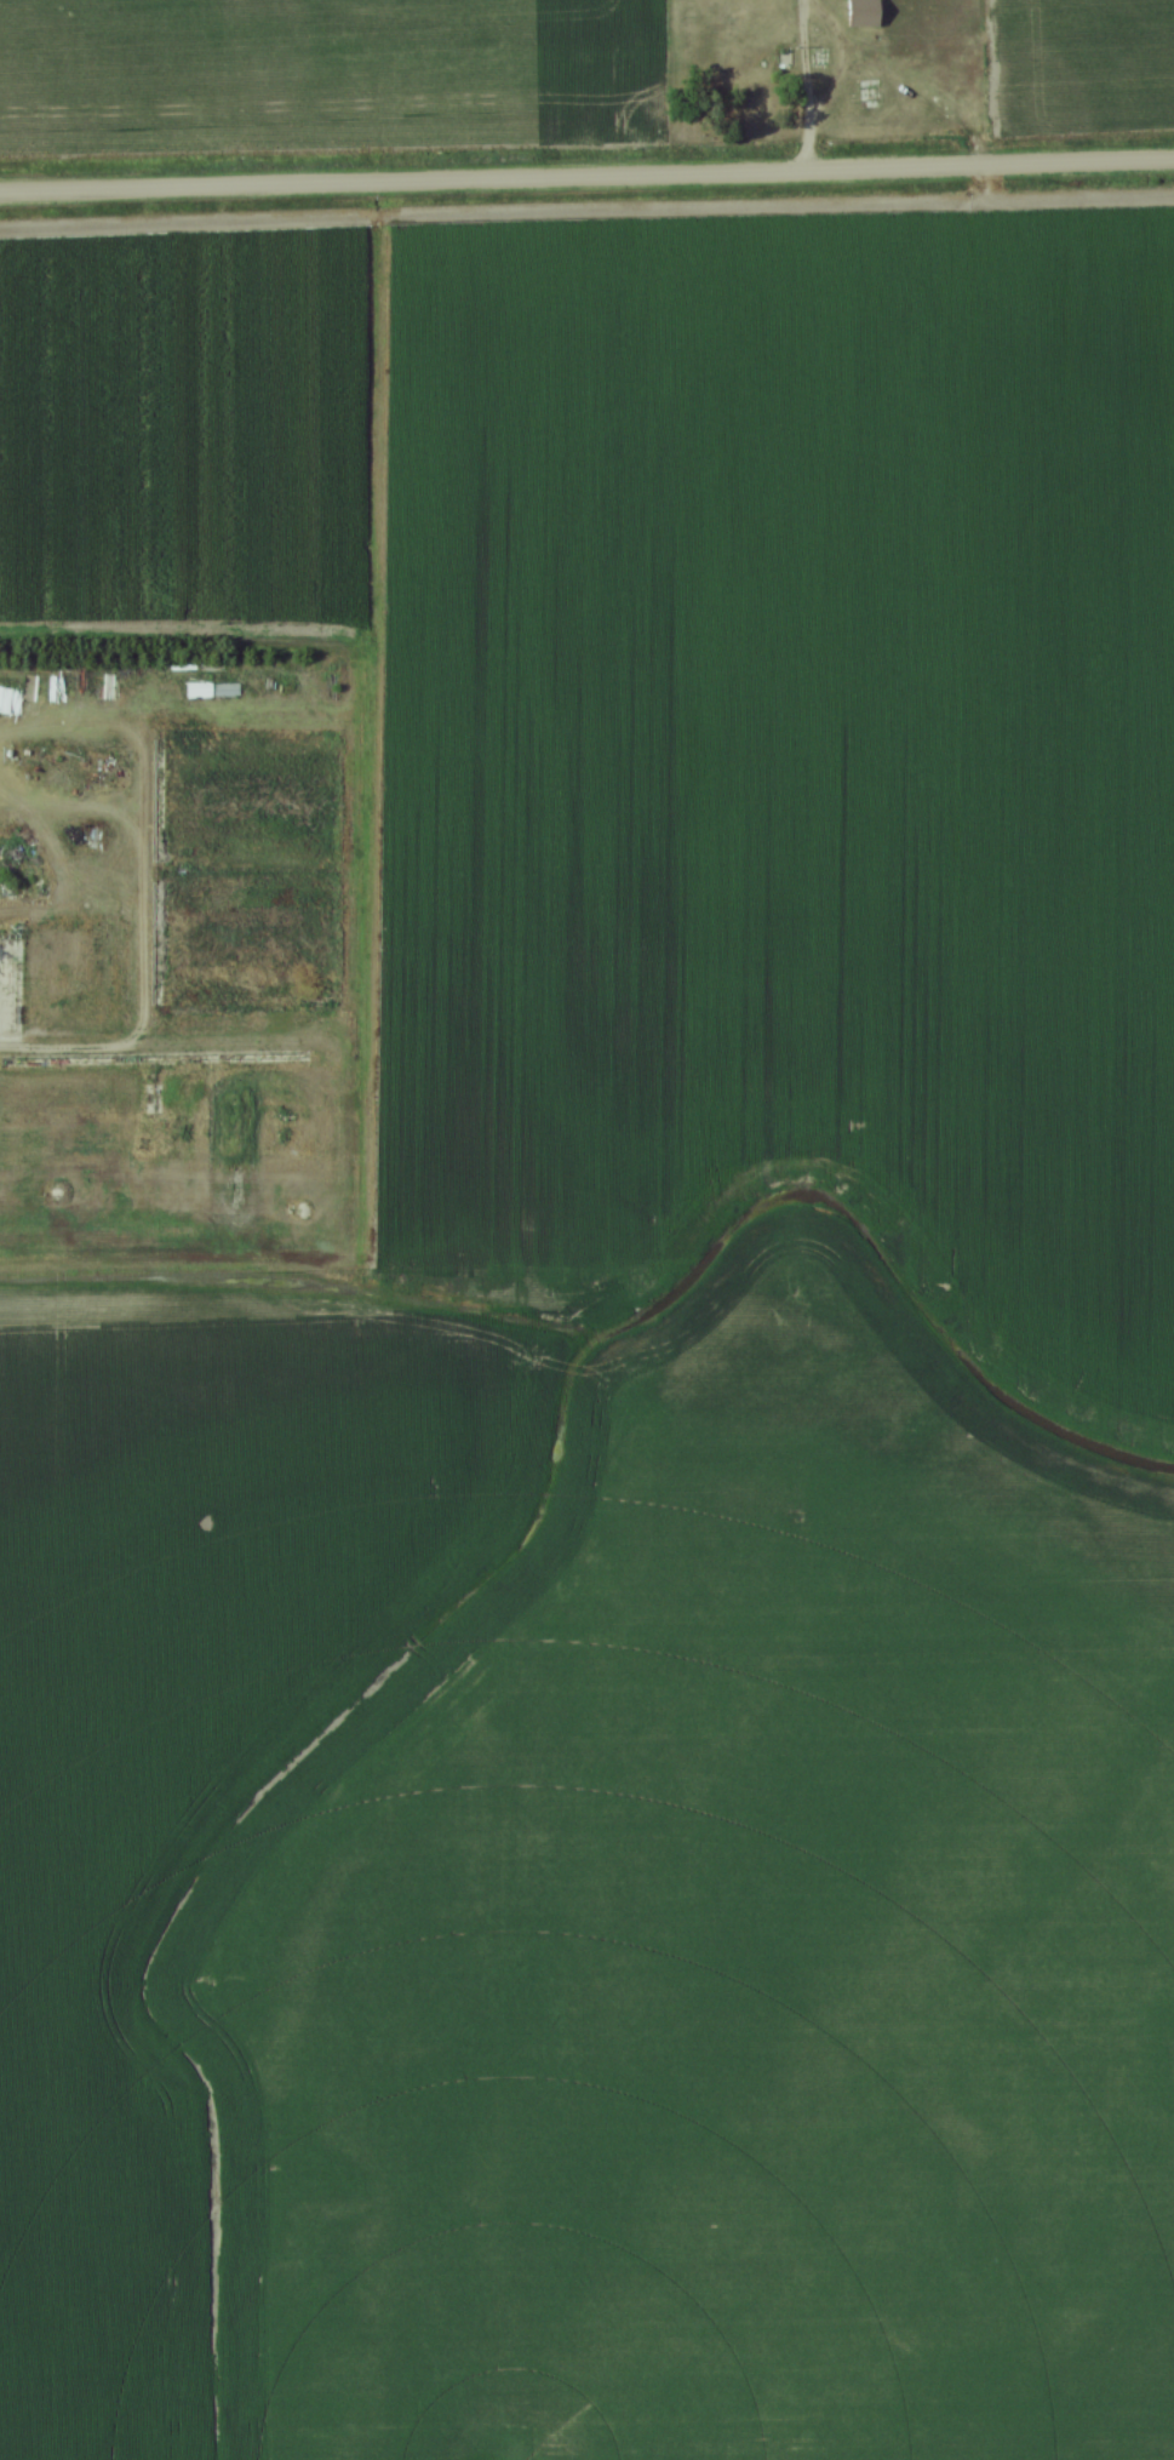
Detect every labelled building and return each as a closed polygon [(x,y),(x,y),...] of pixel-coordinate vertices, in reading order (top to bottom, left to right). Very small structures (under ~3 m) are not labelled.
[(881,27),(881,0),(849,0),(849,27),(881,27)] [(813,50),(812,66),(825,66),(825,50),(813,50)]
